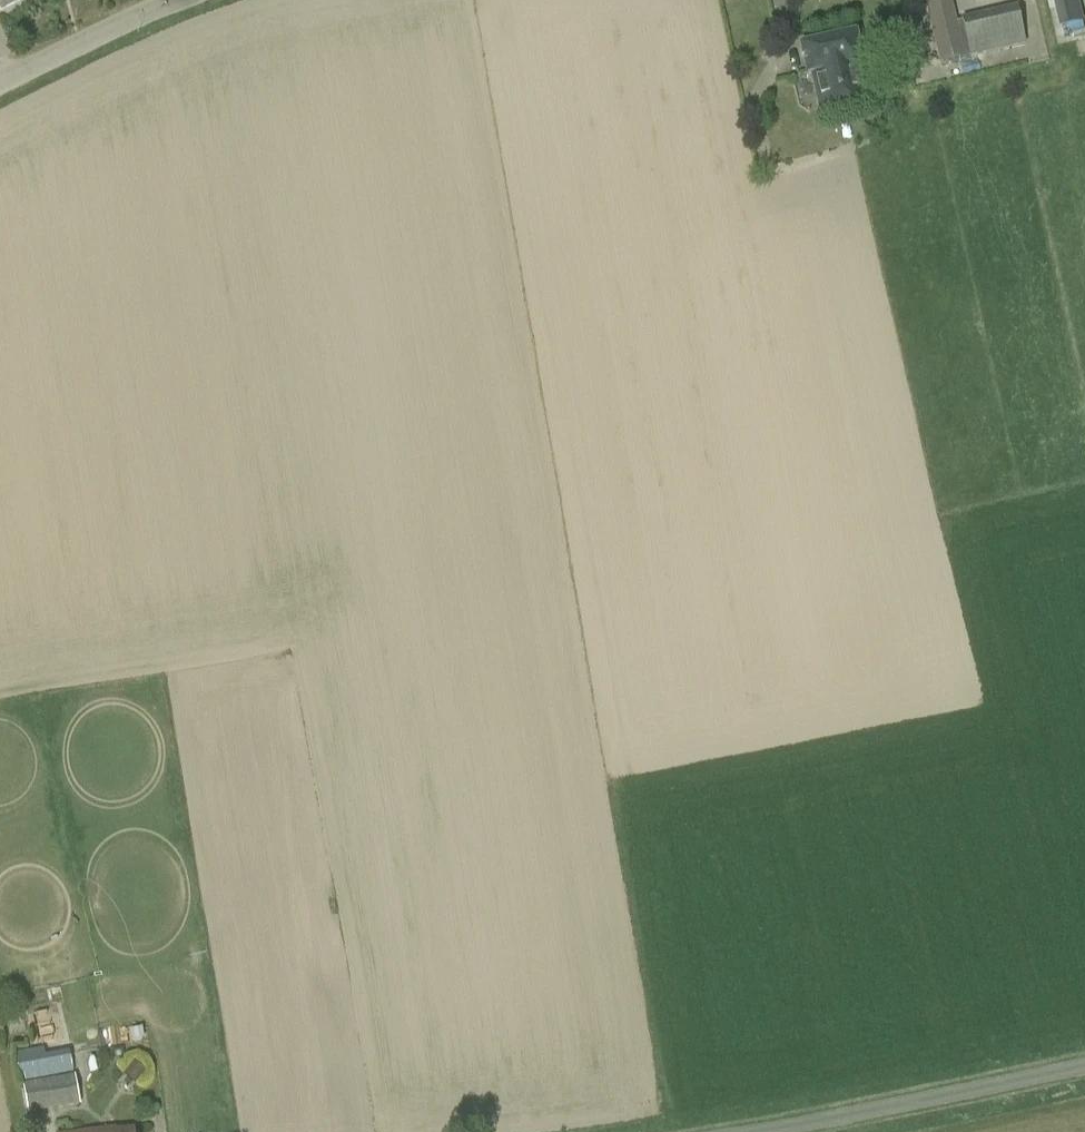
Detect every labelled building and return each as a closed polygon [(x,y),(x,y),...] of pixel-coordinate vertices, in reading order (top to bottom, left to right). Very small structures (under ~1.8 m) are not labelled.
[(18,0),(0,0),(0,10),(18,0)] [(951,0),(925,0),(935,45),(960,39),(951,0)] [(1084,24),(1084,23),(1082,0),(1054,0),(1058,28),(1084,24)] [(1025,45),(1016,8),(961,20),(970,57),(1025,45)] [(801,46),(808,74),(812,73),(821,110),(865,99),(857,63),(862,62),(856,34),(801,46)] [(57,1017),(39,1020),(43,1041),(60,1038),(57,1017)] [(15,1055),(21,1083),(74,1071),(69,1052),(46,1057),(44,1048),(15,1055)] [(134,1063),(124,1076),(136,1085),(146,1072),(134,1063)] [(76,1075),(22,1084),(28,1115),(81,1106),(76,1075)]
